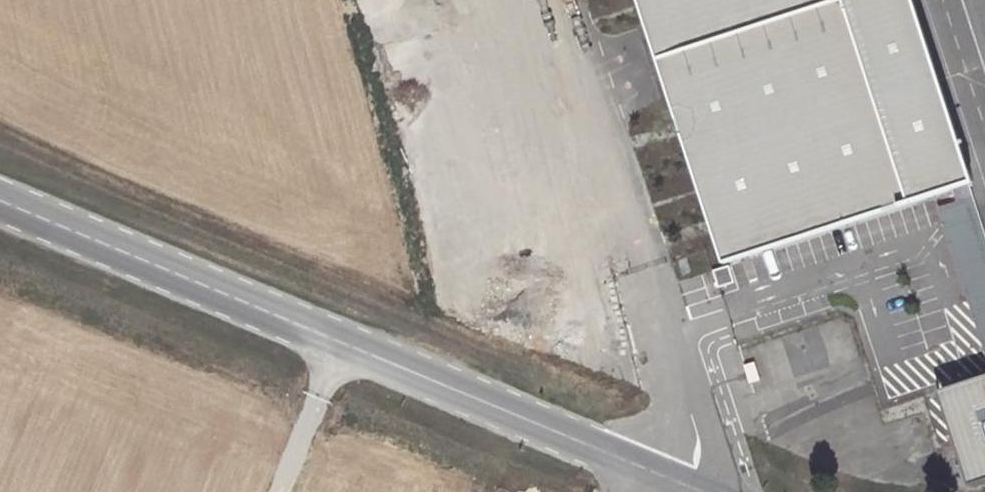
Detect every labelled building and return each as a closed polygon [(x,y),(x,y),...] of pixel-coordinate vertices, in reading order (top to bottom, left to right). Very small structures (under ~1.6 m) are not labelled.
[(725,265),(969,186),(935,79),(909,0),(639,0),(725,265)] [(940,393),(955,439),(970,487),(984,482),(984,378),(940,393)]
